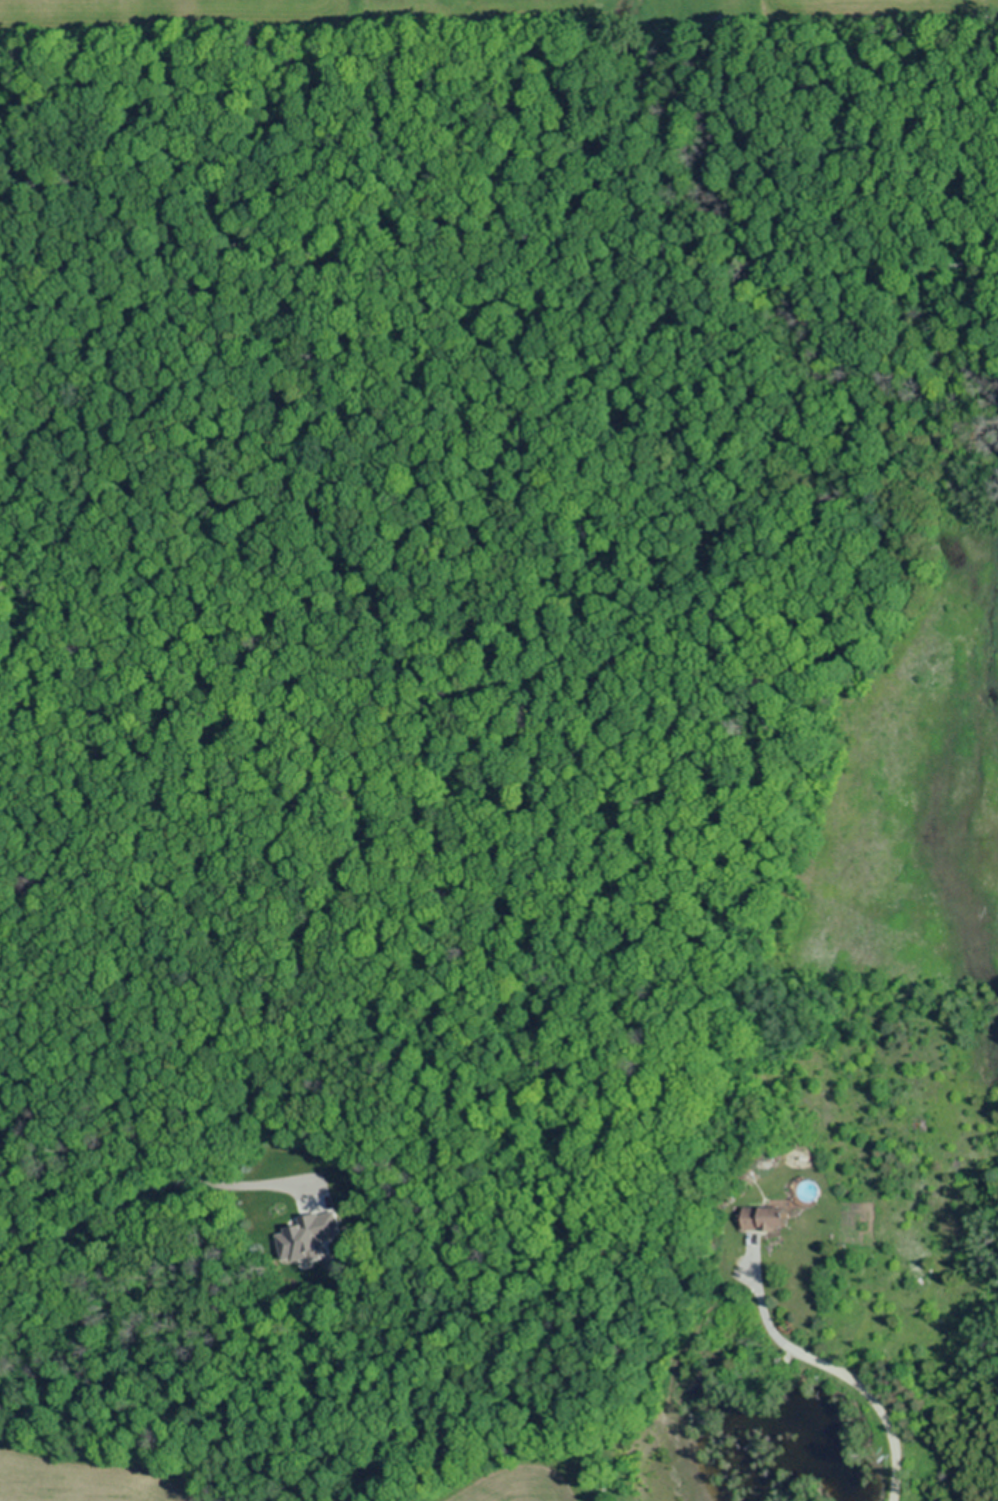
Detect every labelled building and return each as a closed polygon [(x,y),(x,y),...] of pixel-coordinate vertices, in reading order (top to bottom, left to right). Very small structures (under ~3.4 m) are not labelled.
[(781,1231),(781,1225),(790,1225),(790,1207),(746,1206),(746,1230),(781,1231)]
